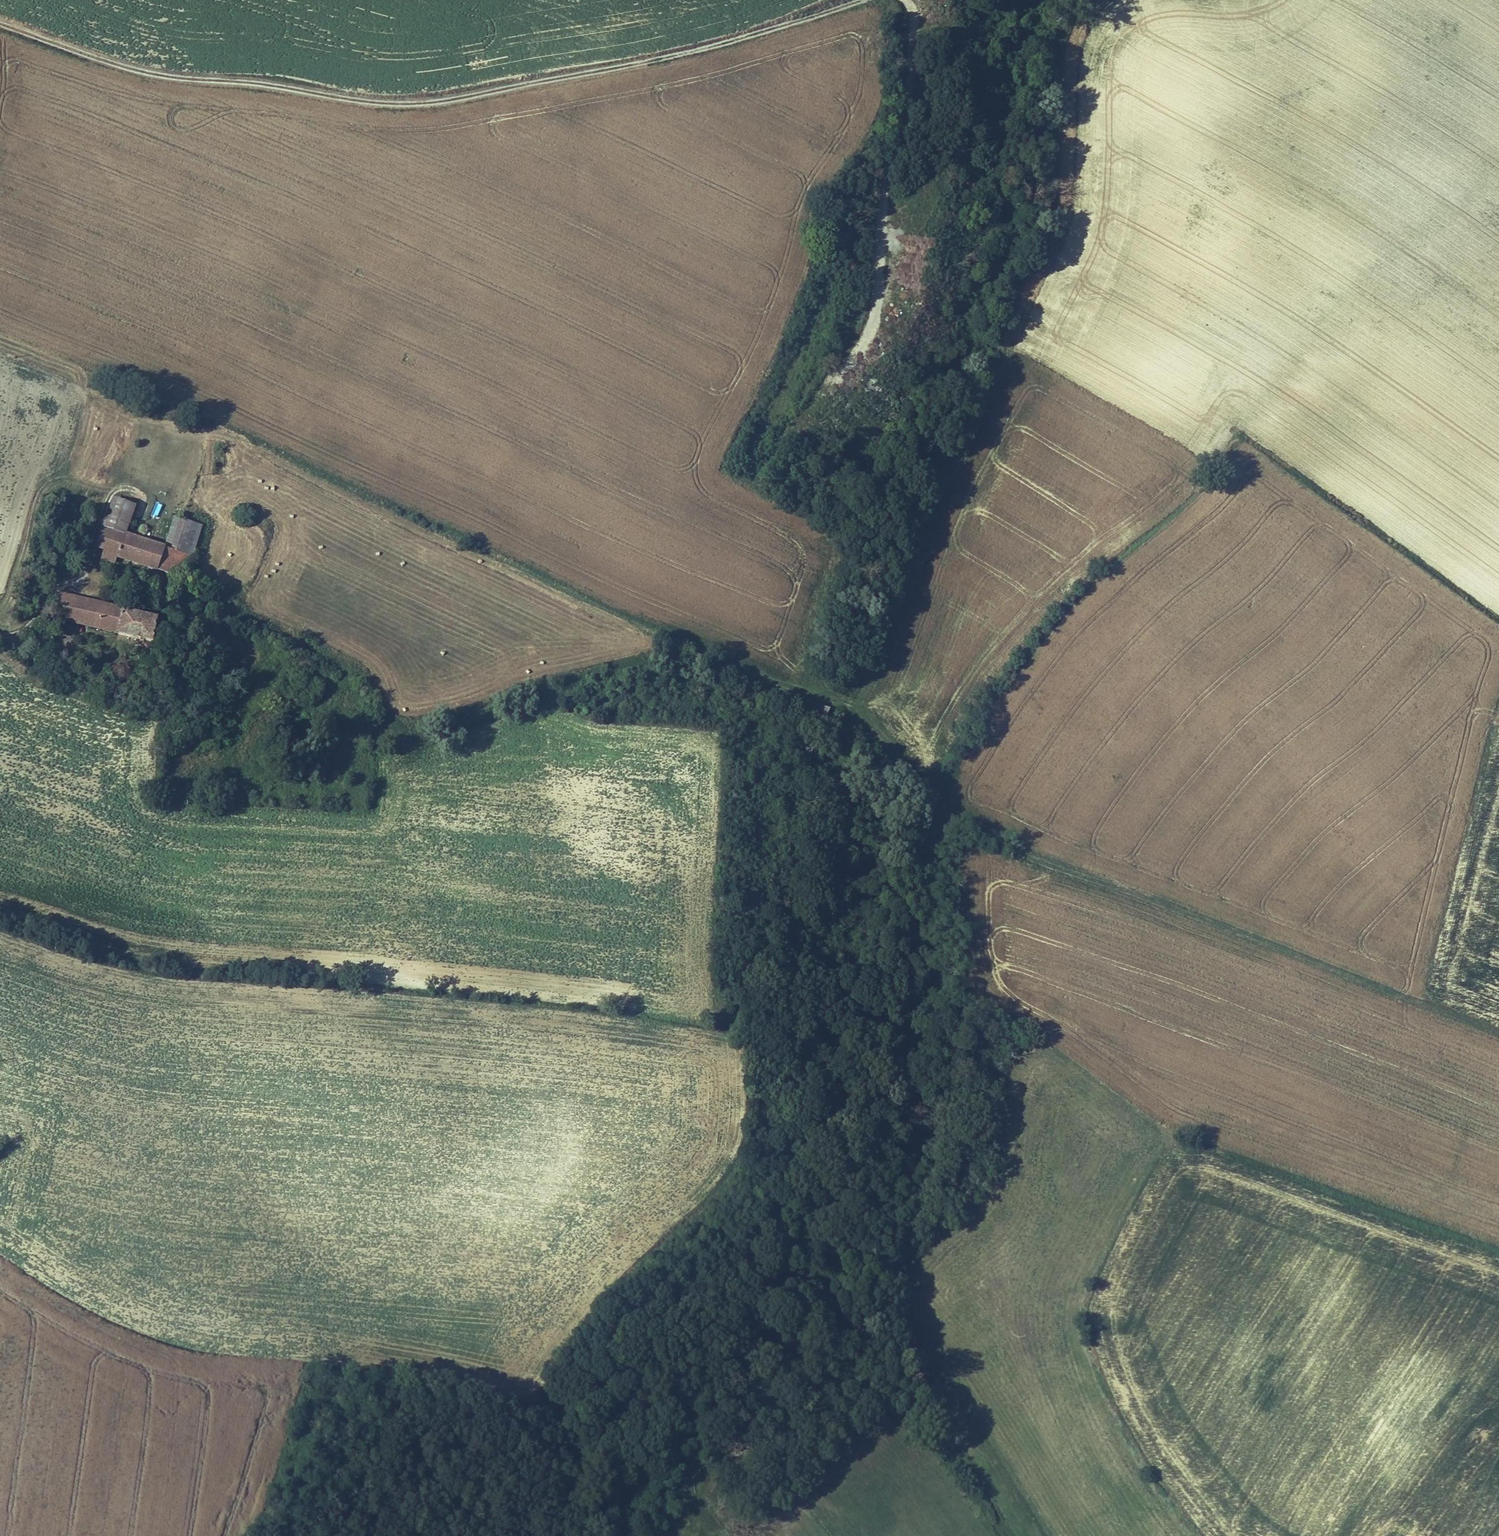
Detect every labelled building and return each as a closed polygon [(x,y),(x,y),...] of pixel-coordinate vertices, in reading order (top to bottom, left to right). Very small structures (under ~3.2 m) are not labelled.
[(125,491),(118,512),(143,521),(152,500),(125,491)] [(143,521),(118,512),(109,535),(112,537),(117,539),(115,544),(191,573),(203,543),(175,533),(172,541),(141,530),(143,521)] [(184,512),(175,533),(203,543),(211,522),(184,512)] [(91,622),(96,597),(68,590),(62,616),(91,622)] [(165,614),(96,597),(91,622),(160,638),(165,614)]
